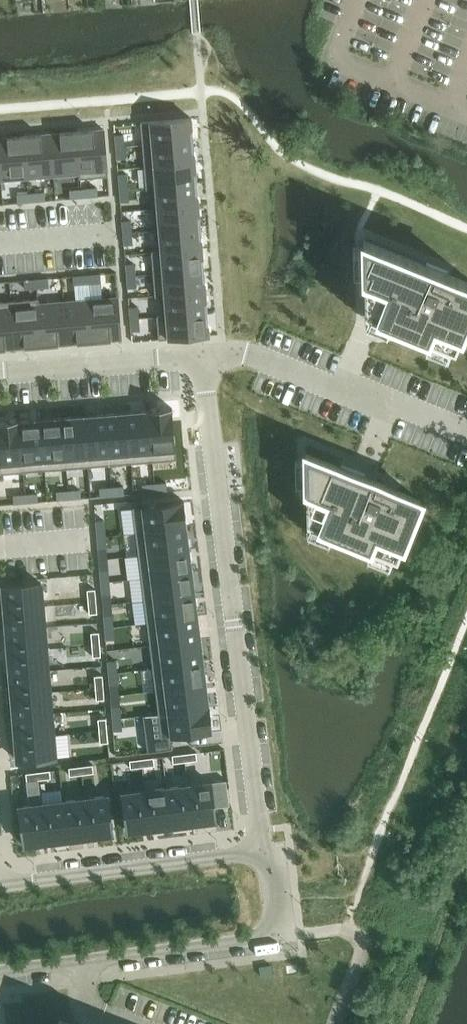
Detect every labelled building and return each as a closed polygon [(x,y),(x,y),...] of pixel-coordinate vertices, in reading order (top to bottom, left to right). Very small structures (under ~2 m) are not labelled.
[(192,118),(141,122),(143,145),(194,141),(192,118)] [(104,129),(77,131),(81,178),(108,176),(104,129)] [(77,131),(51,134),(54,176),(80,174),(80,178),(81,178),(77,131)] [(51,134),(24,136),(28,178),(54,176),(51,134)] [(124,134),(116,135),(117,147),(125,146),(124,134)] [(0,138),(0,161),(2,180),(28,178),(24,136),(0,138)] [(194,141),(143,145),(145,166),(196,162),(194,141)] [(125,146),(117,147),(118,159),(126,158),(125,146)] [(196,162),(145,166),(147,188),(197,184),(196,162)] [(127,173),(119,174),(120,190),(128,189),(127,173)] [(197,184),(147,188),(147,189),(151,188),(153,209),(199,205),(197,184)] [(98,188),(82,189),(82,197),(98,196),(98,188)] [(82,189),(70,190),(71,198),(82,197),(82,189)] [(128,189),(120,190),(121,202),(129,201),(128,189)] [(45,192),(29,194),(30,202),(46,200),(45,192)] [(29,194),(17,195),(18,203),(30,202),(29,194)] [(199,205),(153,209),(155,230),(201,227),(199,205)] [(131,221),(123,221),(124,233),(132,232),(131,221)] [(157,251),(152,251),(152,252),(203,248),(201,227),(155,230),(157,251)] [(132,232),(124,233),(125,245),(133,244),(132,232)] [(364,240),(365,309),(396,321),(413,328),(414,328),(455,345),(466,315),(466,282),(450,275),(448,274),(426,265),(423,264),(364,240)] [(203,248),(152,252),(154,274),(205,270),(203,248)] [(135,264),(126,264),(127,276),(136,275),(135,264)] [(205,270),(154,274),(155,295),(206,291),(205,270)] [(101,274),(89,275),(90,283),(102,282),(101,274)] [(89,275),(73,277),(74,285),(90,283),(89,275)] [(136,275),(127,276),(128,288),(137,287),(136,275)] [(48,279),(36,280),(37,288),(49,287),(48,279)] [(36,280),(25,281),(25,289),(37,288),(36,280)] [(206,291),(155,295),(156,296),(160,296),(162,316),(157,316),(157,317),(208,313),(206,291)] [(118,297),(91,299),(95,342),(122,339),(118,297)] [(38,299),(12,301),(16,348),(42,346),(38,299)] [(39,299),(38,299),(42,346),(68,344),(65,302),(39,304),(39,299)] [(91,299),(65,302),(68,344),(95,342),(91,299)] [(0,302),(0,349),(16,348),(12,301),(0,302)] [(138,307),(130,307),(131,319),(139,319),(138,307)] [(208,313),(157,317),(159,340),(210,335),(208,313)] [(139,319),(131,319),(132,331),(140,330),(139,319)] [(173,408),(149,410),(153,461),(177,459),(173,408)] [(148,411),(127,412),(132,463),(153,461),(149,410),(148,410),(148,411)] [(127,412),(106,414),(110,465),(132,463),(127,412)] [(106,414),(84,416),(89,467),(110,465),(106,414)] [(84,416),(63,418),(67,468),(89,467),(84,416)] [(63,418),(41,419),(46,470),(67,468),(63,418)] [(21,420),(20,420),(24,472),(46,470),(41,419),(21,421),(21,420)] [(0,422),(0,472),(0,474),(24,472),(20,420),(0,422)] [(354,473),(306,454),(307,498),(307,522),(397,559),(421,500),(398,491),(354,473)] [(167,483),(155,484),(156,492),(167,491),(167,483)] [(155,484),(143,485),(144,493),(156,492),(155,484)] [(124,486),(112,487),(113,495),(124,494),(124,486)] [(112,487),(100,488),(101,496),(113,495),(112,487)] [(81,490),(69,491),(70,499),(81,498),(81,490)] [(69,491),(57,492),(58,500),(70,499),(69,491)] [(38,493),(26,494),(27,503),(38,502),(38,493)] [(26,494),(14,495),(15,504),(27,503),(26,494)] [(185,501),(133,507),(136,532),(188,526),(185,501)] [(105,520),(96,521),(98,537),(106,536),(105,520)] [(188,526),(136,532),(139,555),(190,549),(187,527),(188,527),(188,526)] [(106,536),(98,537),(99,548),(107,548),(106,536)] [(190,549),(139,555),(125,557),(128,579),(142,578),(192,571),(190,549)] [(109,570),(101,570),(102,582),(110,581),(109,570)] [(192,571),(142,578),(145,600),(195,594),(192,571)] [(110,581),(102,582),(103,594),(111,593),(110,581)] [(42,583),(3,586),(5,609),(44,606),(42,583)] [(96,589),(88,590),(89,602),(97,601),(96,589)] [(195,594),(145,600),(147,623),(198,616),(195,594)] [(97,601),(89,602),(90,614),(98,613),(97,601)] [(44,606),(5,609),(7,630),(45,627),(44,606)] [(113,615),(104,616),(105,628),(114,627),(113,615)] [(198,616),(147,623),(150,645),(201,639),(198,616)] [(45,627),(7,630),(9,652),(47,649),(45,627)] [(114,627),(105,628),(106,640),(115,639),(114,627)] [(99,632),(91,633),(92,645),(100,644),(99,632)] [(201,639),(150,645),(153,668),(204,662),(201,639)] [(100,644),(92,645),(93,657),(101,656),(100,644)] [(47,649),(9,652),(11,673),(49,670),(47,649)] [(116,661),(108,661),(109,673),(117,672),(116,661)] [(204,662),(153,668),(156,691),(207,684),(204,662)] [(49,670),(11,673),(12,695),(51,692),(49,670)] [(117,672),(109,673),(110,685),(118,684),(117,672)] [(103,675),(95,676),(96,688),(104,687),(103,675)] [(207,684),(156,691),(159,713),(210,707),(210,706),(209,706),(207,684)] [(104,687),(96,688),(97,700),(105,699),(104,687)] [(51,692),(12,695),(14,716),(53,713),(51,692)] [(120,706),(112,707),(113,719),(121,718),(120,706)] [(210,707),(159,713),(143,715),(148,752),(173,749),(172,737),(213,732),(210,707)] [(53,713),(14,716),(16,738),(54,735),(53,713)] [(106,718),(98,719),(99,731),(107,730),(106,718)] [(121,718),(113,719),(114,731),(122,730),(121,718)] [(107,730),(99,731),(100,743),(108,742),(107,730)] [(54,735),(16,738),(18,760),(56,757),(54,735)] [(196,751),(184,753),(185,761),(197,759),(196,751)] [(184,753),(172,754),(173,763),(185,761),(184,753)] [(153,757),(141,758),(143,767),(155,765),(153,757)] [(141,758),(129,760),(131,768),(143,767),(141,758)] [(93,764),(81,766),(82,774),(94,773),(93,764)] [(81,766),(69,768),(70,776),(82,774),(81,766)] [(50,770),(38,771),(39,780),(51,778),(50,770)] [(38,771),(26,773),(27,781),(39,780),(38,771)] [(211,782),(188,785),(193,823),(216,820),(211,782)] [(188,785),(167,787),(172,826),(193,823),(188,785)] [(167,787),(146,790),(151,829),(172,826),(167,787)] [(146,790),(123,793),(128,831),(151,829),(146,790)] [(107,795),(85,798),(90,836),(112,833),(107,795)] [(85,798),(64,801),(69,839),(90,836),(85,798)] [(64,801),(42,803),(47,842),(69,839),(64,801)] [(42,803),(20,806),(25,845),(47,842),(42,803)] [(259,967),(261,976),(273,974),(271,965),(259,967)]
